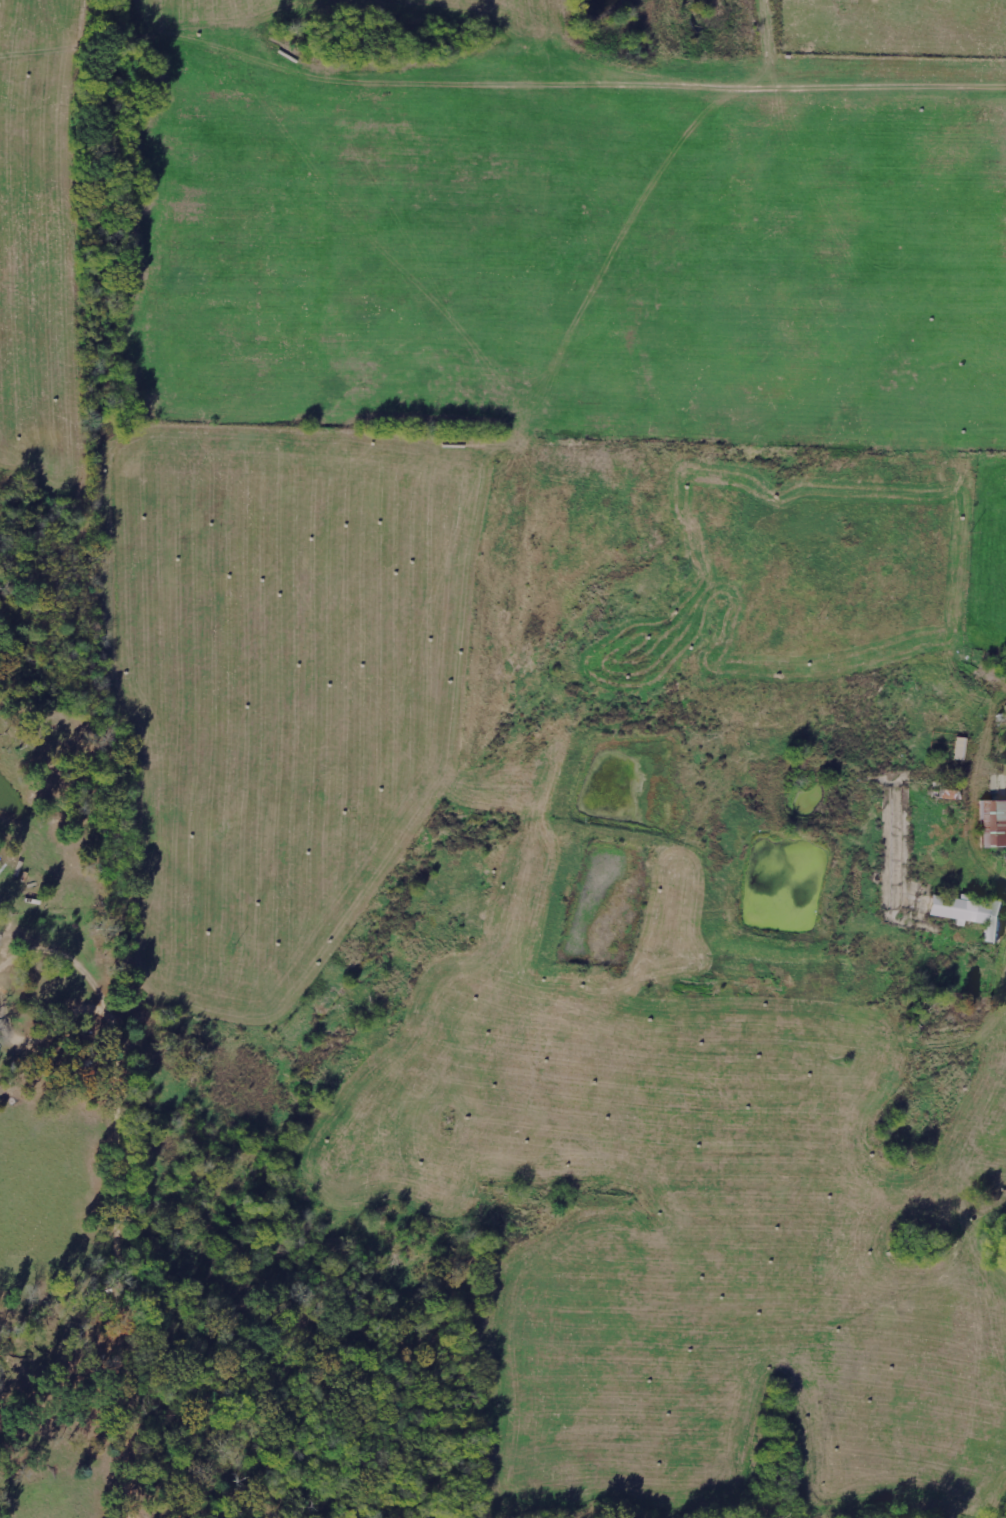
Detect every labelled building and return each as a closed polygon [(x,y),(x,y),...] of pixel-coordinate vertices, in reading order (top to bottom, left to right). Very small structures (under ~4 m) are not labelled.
[(982,801),(983,846),(1005,846),(1005,800),(982,801)] [(1005,908),(1005,901),(991,899),(990,903),(932,895),(929,917),(965,921),(987,924),(984,941),(1001,943),(1005,908)]
